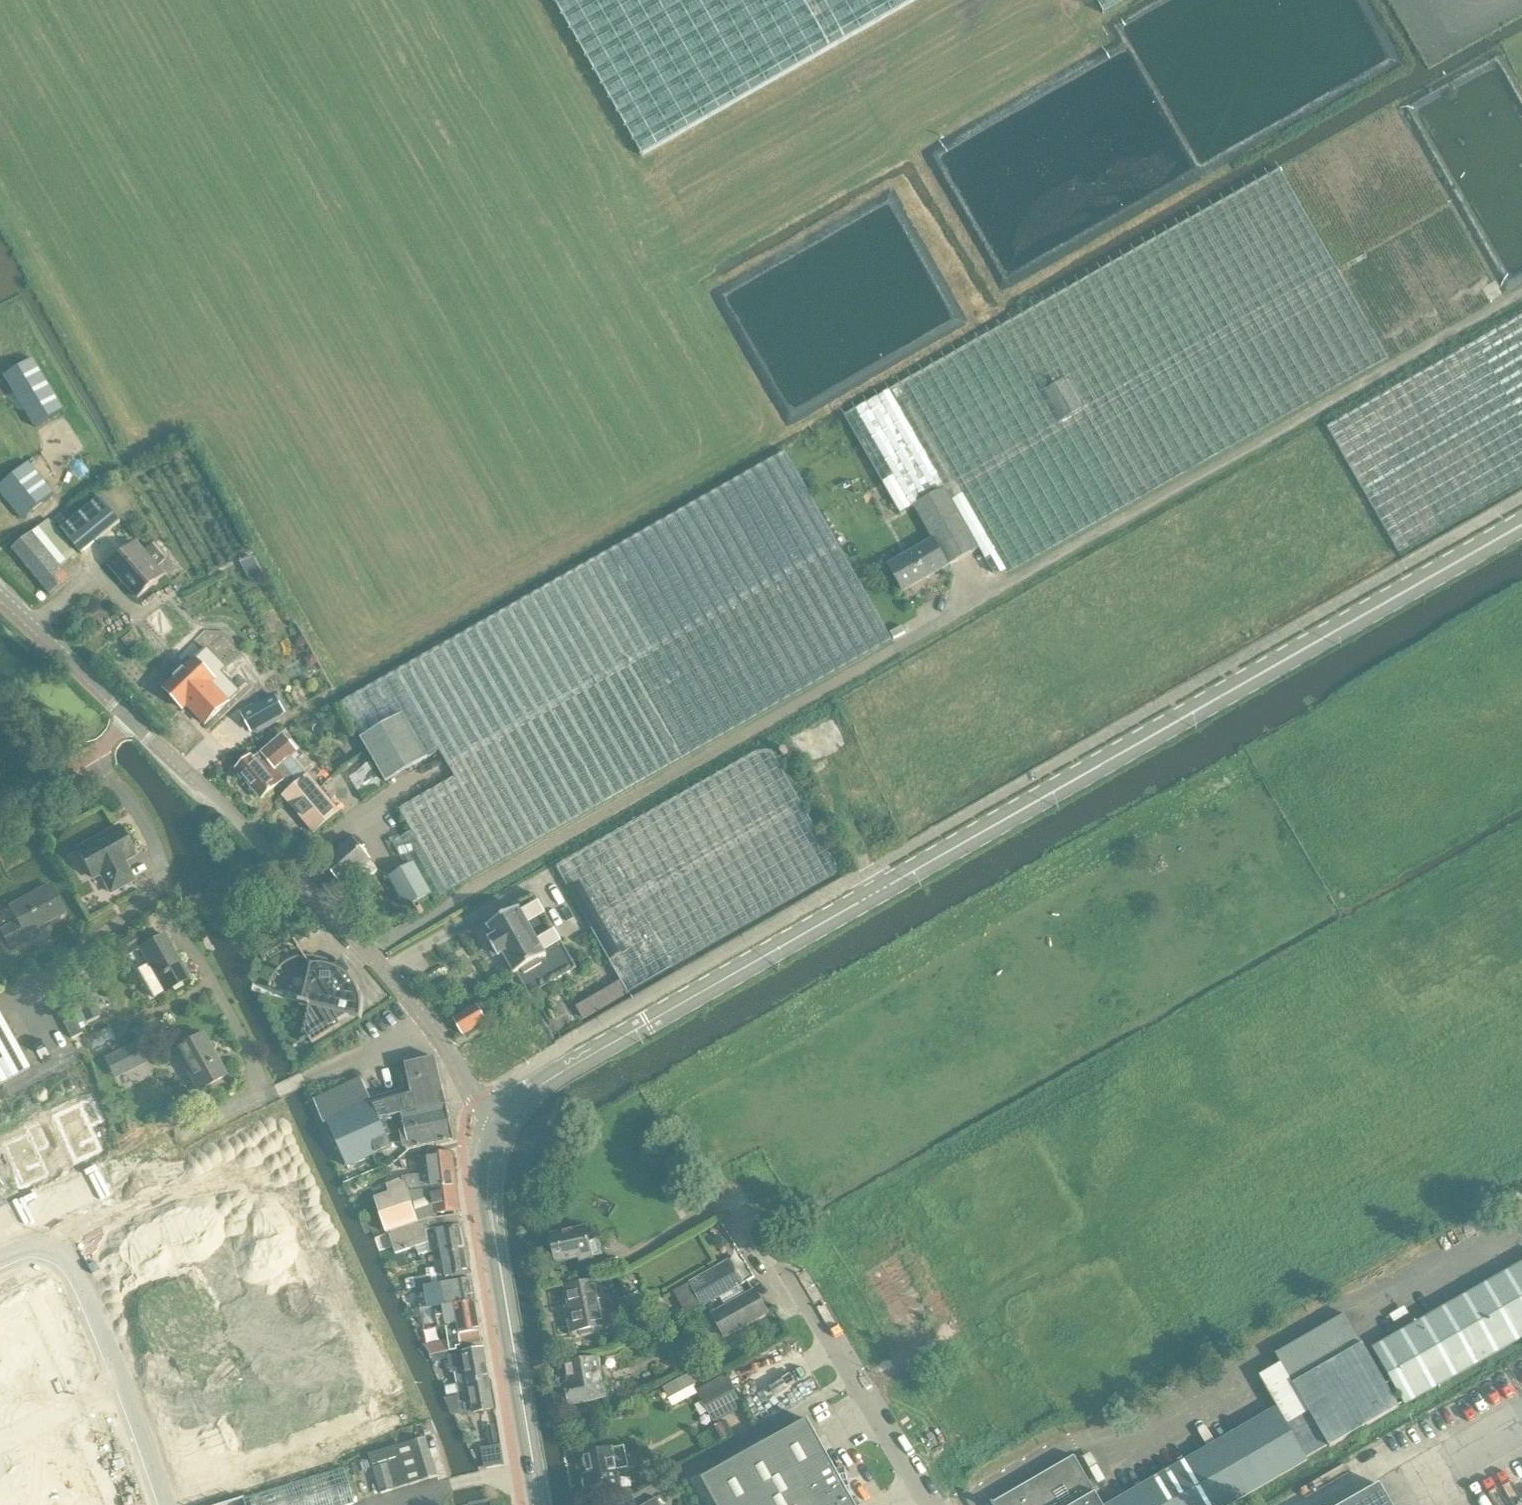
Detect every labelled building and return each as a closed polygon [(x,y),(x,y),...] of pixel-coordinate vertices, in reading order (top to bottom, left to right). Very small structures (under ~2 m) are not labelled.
[(643,156),(917,0),(554,0),(643,156)] [(1105,14),(1130,0),(1097,0),(1105,14)] [(906,511),(913,506),(943,488),(956,511),(978,550),(993,574),(1008,576),(1123,511),(1388,361),(1280,170),(843,416),(898,511),(900,515),(906,511)] [(1327,427),(1399,553),(1521,482),(1521,316),(1327,427)] [(33,359),(5,376),(36,428),(64,411),(33,359)] [(440,751),(454,777),(399,808),(412,832),(393,843),(406,866),(388,877),(405,909),(429,896),(412,863),(417,861),(436,904),(892,642),(785,452),(364,689),(343,701),(368,745),(365,747),(385,782),(413,766),(440,751)] [(0,485),(0,492),(22,519),(54,494),(29,462),(0,485)] [(916,511),(932,540),(947,567),(978,550),(956,511),(943,488),(913,506),(916,511)] [(96,498),(59,527),(80,554),(116,525),(96,498)] [(60,567),(75,555),(48,521),(12,549),(50,595),(70,580),(60,567)] [(947,567),(932,540),(887,565),(902,592),(947,567)] [(146,552),(138,542),(110,566),(138,598),(165,574),(159,566),(166,560),(153,545),(146,552)] [(860,576),(875,568),(863,548),(849,557),(860,576)] [(258,566),(246,572),(251,580),(262,573),(258,566)] [(132,633),(122,641),(127,648),(138,640),(132,633)] [(208,649),(165,690),(183,710),(185,708),(188,705),(194,712),(206,725),(240,693),(222,673),(227,669),(208,649)] [(284,710),(274,694),(240,714),(250,730),(284,710)] [(283,734),(253,759),(252,757),(237,770),(261,799),(283,781),(292,790),(300,783),(284,765),(299,753),(283,734)] [(611,961),(629,992),(840,872),(771,752),(757,753),(644,818),(557,867),(611,961)] [(311,833),(337,812),(308,776),(300,783),(292,790),(282,797),(311,833)] [(134,856),(118,827),(77,850),(93,878),(100,874),(110,893),(133,881),(127,869),(125,870),(121,863),(134,856)] [(353,839),(325,864),(343,885),(360,870),(368,879),(378,870),(371,862),(372,861),(362,849),(365,846),(357,836),(353,839)] [(1,931),(10,947),(28,937),(26,934),(65,913),(50,886),(10,907),(18,921),(1,931)] [(534,894),(485,922),(494,938),(489,941),(498,957),(503,954),(527,997),(577,969),(534,894)] [(365,909),(371,902),(364,895),(358,902),(365,909)] [(141,948),(150,963),(137,970),(153,998),(165,991),(166,992),(189,979),(188,976),(190,973),(185,964),(181,964),(165,935),(150,943),(143,930),(119,944),(126,957),(141,948)] [(335,968),(332,967),(334,966),(335,965),(332,963),(328,961),(324,959),(320,958),(316,957),(312,957),(308,957),(304,957),(300,957),(296,958),(293,960),(293,961),(296,960),(299,959),(302,958),(305,958),(310,967),(301,1003),(300,1006),(309,1008),(301,1042),(308,1037),(312,1043),(341,1025),(339,1022),(347,1016),(361,1019),(362,1015),(362,1011),(362,1007),(362,1003),(361,999),(360,995),(358,992),(357,988),(355,985),(352,981),(349,978),(347,976),(344,973),(341,971),(338,970),(335,968)] [(454,1020),(463,1035),(485,1022),(477,1007),(454,1020)] [(0,1018),(0,1087),(29,1070),(0,1018)] [(109,1026),(86,1039),(94,1055),(108,1048),(105,1042),(115,1037),(109,1026)] [(198,1091),(226,1076),(202,1034),(175,1049),(198,1091)] [(137,1042),(104,1058),(114,1079),(148,1063),(137,1042)] [(400,1094),(371,1102),(390,1144),(404,1142),(400,1123),(449,1113),(448,1107),(447,1107),(445,1099),(436,1059),(408,1064),(407,1064),(409,1076),(402,1077),(405,1092),(400,1093),(400,1094)] [(321,1097),(314,1101),(324,1124),(327,1123),(347,1168),(391,1148),(390,1144),(371,1102),(361,1078),(321,1097)] [(91,1099),(54,1115),(75,1162),(101,1150),(90,1127),(101,1122),(91,1099)] [(449,1113),(400,1123),(404,1142),(407,1151),(455,1141),(449,1113)] [(27,1132),(3,1143),(22,1185),(48,1174),(37,1150),(48,1145),(38,1122),(25,1128),(27,1132)] [(433,1155),(428,1156),(435,1214),(460,1211),(453,1153),(433,1155)] [(418,1176),(402,1178),(418,1224),(435,1218),(436,1218),(435,1214),(428,1156),(420,1159),(422,1175),(418,1176)] [(390,1193),(375,1198),(390,1234),(418,1224),(402,1178),(386,1185),(390,1193)] [(431,1253),(441,1251),(442,1255),(467,1250),(463,1224),(460,1225),(459,1215),(436,1218),(435,1218),(390,1234),(397,1255),(417,1249),(419,1257),(431,1253)] [(552,1242),(549,1243),(551,1253),(554,1252),(557,1264),(579,1259),(580,1264),(593,1261),(592,1258),(602,1256),(599,1242),(590,1244),(587,1228),(551,1236),(552,1242)] [(438,1281),(472,1275),(467,1250),(442,1255),(443,1261),(435,1262),(436,1268),(426,1270),(428,1276),(406,1280),(408,1290),(436,1285),(438,1281)] [(729,1261),(690,1283),(703,1306),(742,1285),(729,1261)] [(1308,1461),(1307,1459),(1328,1446),(1330,1448),(1399,1408),(1380,1376),(1386,1373),(1405,1406),(1521,1339),(1521,1264),(1372,1350),(1381,1365),(1376,1368),(1345,1314),(1276,1355),(1309,1412),(1287,1425),(1277,1408),(1110,1504),(1231,1504),(1308,1461)] [(421,1311),(435,1308),(475,1300),(472,1279),(442,1284),(444,1293),(419,1297),(421,1309),(421,1311)] [(565,1287),(570,1315),(567,1316),(571,1333),(580,1331),(581,1335),(592,1333),(592,1329),(604,1326),(604,1324),(616,1321),(610,1297),(604,1298),(600,1280),(565,1287)] [(754,1290),(713,1314),(727,1338),(768,1314),(754,1290)] [(0,1310),(0,1335),(35,1320),(26,1299),(0,1310)] [(475,1300),(435,1308),(438,1323),(438,1327),(448,1326),(449,1335),(459,1333),(459,1335),(461,1344),(482,1340),(480,1331),(475,1300)] [(435,1308),(421,1311),(422,1317),(424,1326),(438,1323),(435,1308)] [(421,1309),(413,1310),(414,1318),(422,1317),(421,1311),(421,1309)] [(664,1314),(658,1317),(661,1324),(667,1321),(664,1314)] [(0,1335),(0,1342),(7,1357),(45,1340),(35,1320),(0,1335)] [(45,1340),(7,1357),(16,1378),(54,1361),(45,1340)] [(448,1351),(430,1355),(432,1362),(448,1359),(449,1363),(451,1373),(455,1372),(457,1384),(489,1378),(484,1349),(463,1352),(463,1354),(449,1356),(448,1351)] [(598,1360),(566,1366),(569,1383),(566,1384),(570,1406),(606,1399),(603,1388),(608,1387),(607,1380),(602,1381),(598,1360)] [(54,1361),(16,1378),(18,1382),(24,1396),(25,1399),(63,1382),(62,1380),(61,1376),(55,1364),(54,1361)] [(669,1399),(695,1385),(690,1374),(663,1388),(669,1399)] [(713,1414),(738,1401),(724,1377),(699,1390),(713,1414)] [(457,1384),(445,1386),(447,1395),(457,1393),(461,1413),(473,1411),(473,1413),(495,1409),(489,1379),(489,1378),(457,1384)] [(0,1406),(0,1410),(1,1412),(3,1418),(11,1415),(8,1408),(6,1405),(6,1404),(0,1406)] [(851,1496),(852,1496),(845,1470),(837,1472),(809,1420),(702,1479),(717,1504),(856,1504),(851,1496)] [(68,1423),(30,1440),(39,1460),(77,1443),(68,1423)] [(369,1455),(373,1467),(381,1493),(437,1476),(425,1438),(369,1455)] [(77,1443),(39,1460),(48,1479),(86,1463),(77,1443)] [(501,1446),(482,1449),(485,1468),(504,1464),(501,1446)] [(624,1447),(613,1449),(585,1455),(589,1475),(585,1476),(589,1495),(606,1492),(608,1500),(623,1497),(617,1468),(628,1466),(625,1449),(624,1447)] [(16,1457),(8,1460),(13,1471),(21,1468),(16,1457)] [(1075,1457),(992,1504),(1103,1504),(1075,1457)] [(86,1463),(48,1479),(56,1499),(94,1482),(86,1463)] [(21,1468),(13,1471),(18,1482),(26,1479),(21,1468)] [(356,1503),(345,1468),(243,1500),(245,1504),(349,1504),(356,1503)] [(56,1499),(59,1504),(96,1504),(103,1502),(94,1482),(56,1499)] [(1346,1504),(1392,1504),(1380,1485),(1346,1504)] [(26,1500),(28,1504),(37,1504),(33,1496),(26,1500)]
